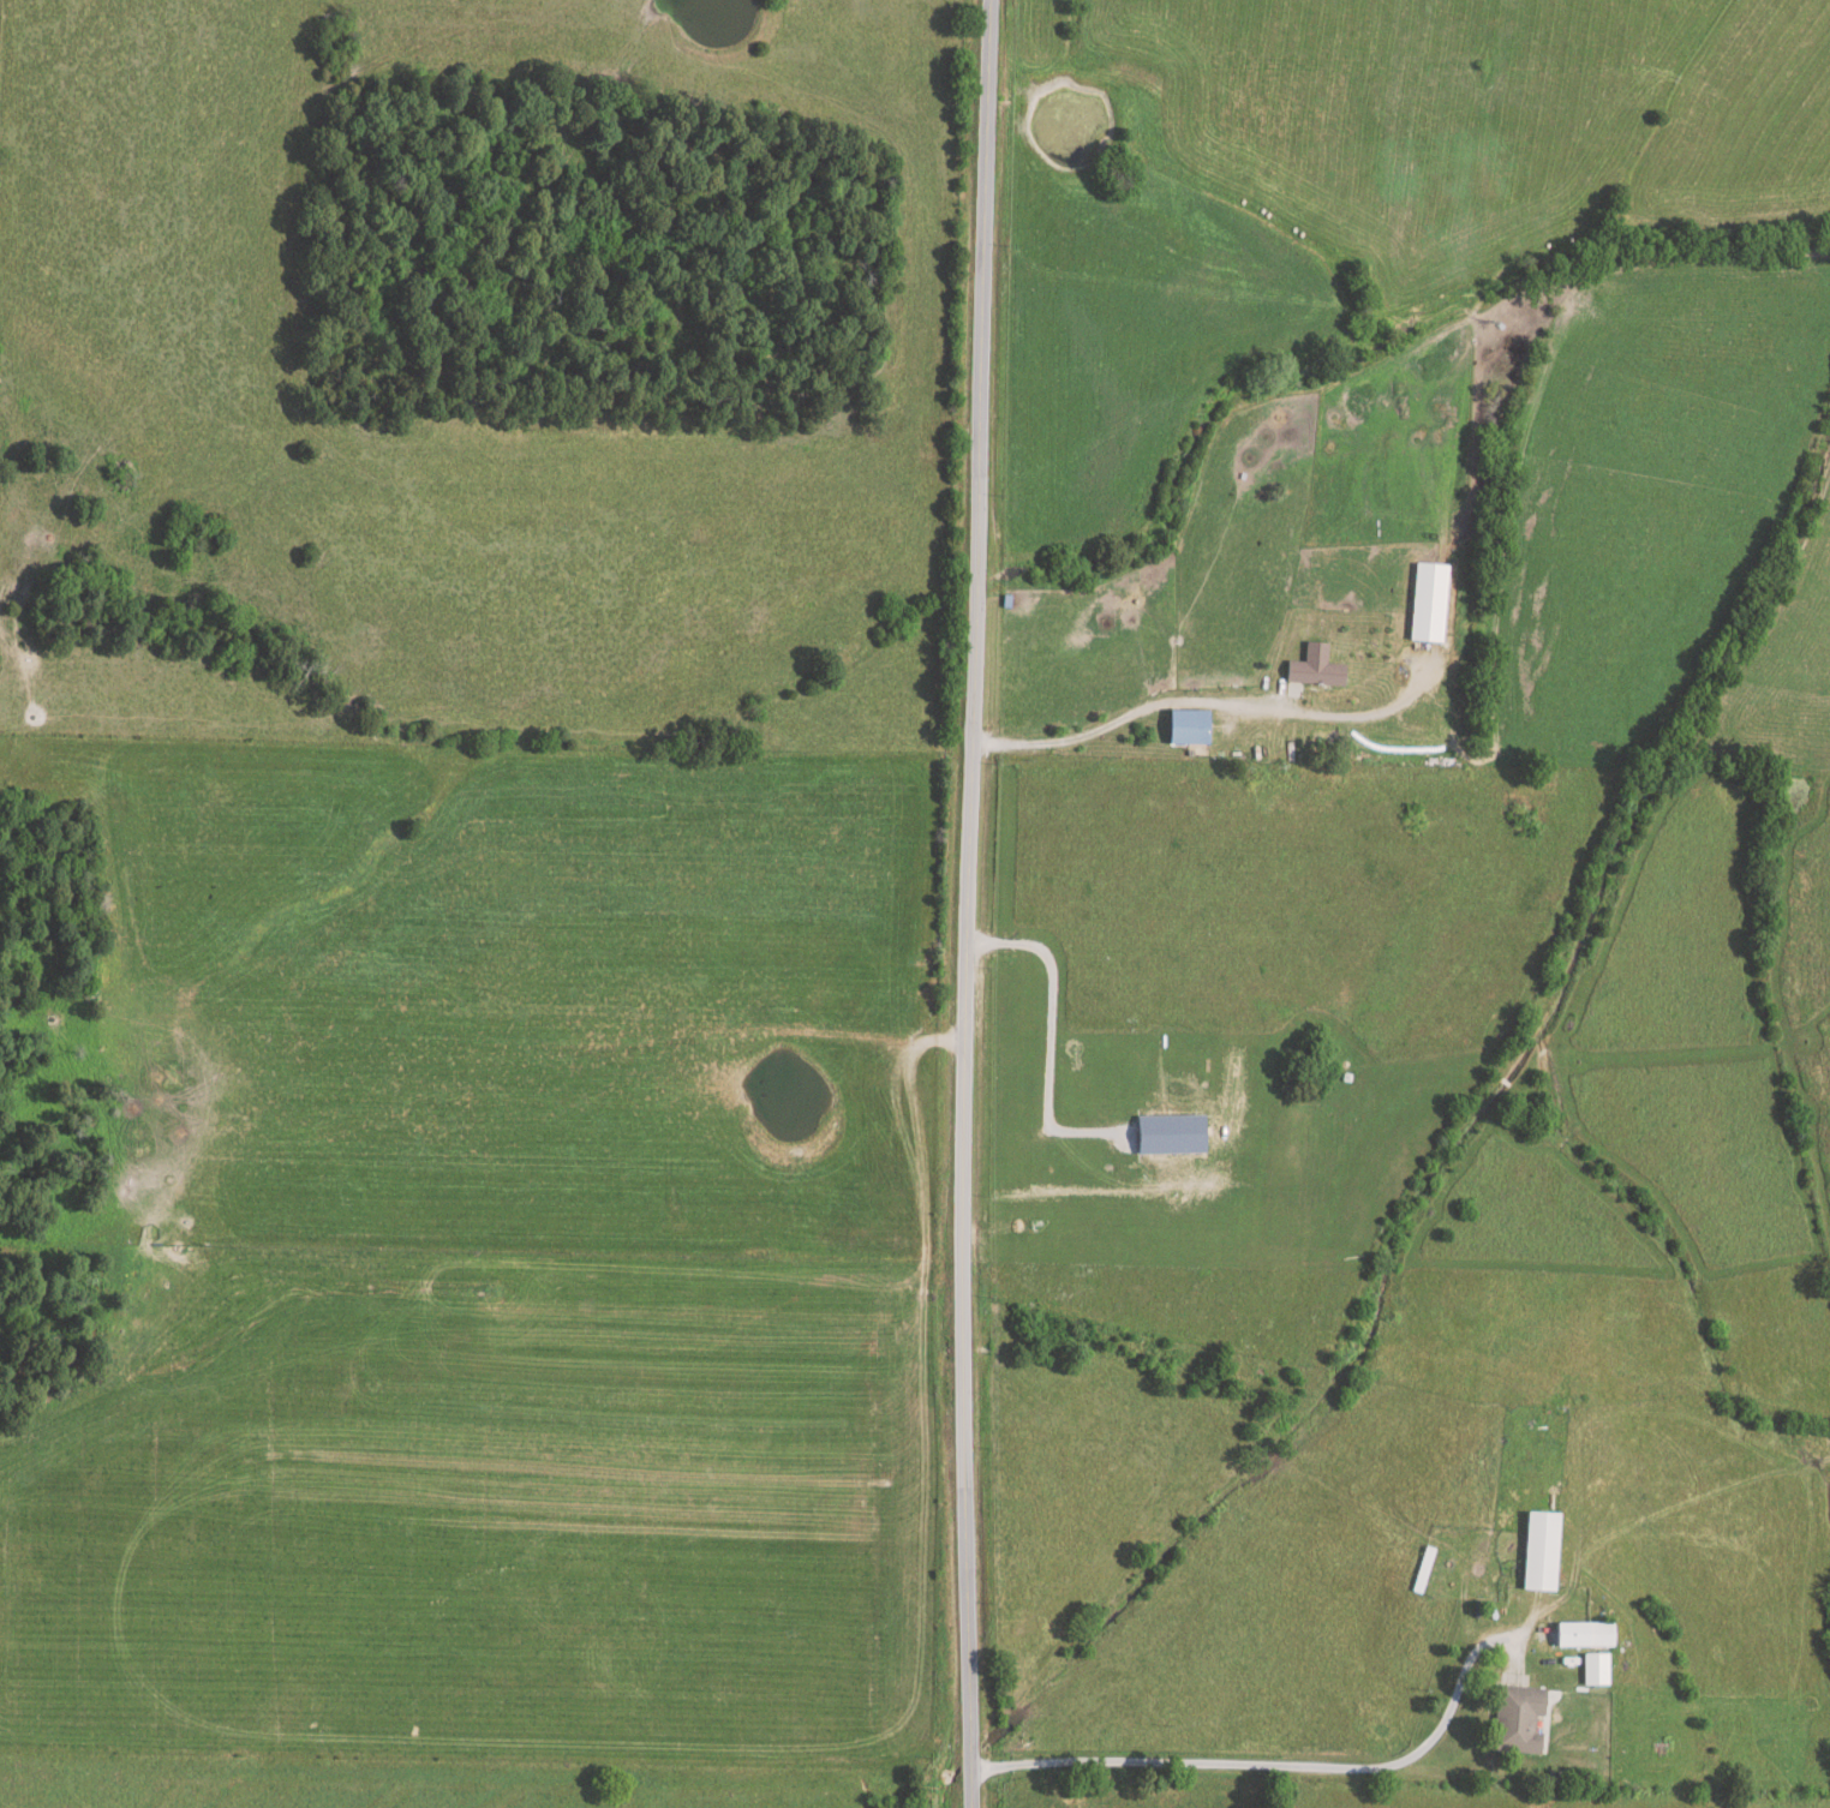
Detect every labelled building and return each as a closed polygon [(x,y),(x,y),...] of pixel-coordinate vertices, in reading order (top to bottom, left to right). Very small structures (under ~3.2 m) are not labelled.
[(1410,639),(1441,641),(1446,563),(1414,561),(1410,639)] [(1325,662),(1326,641),(1305,640),(1303,661),(1287,660),(1285,680),(1342,684),(1343,663),(1325,662)] [(1168,743),(1207,744),(1207,708),(1168,708),(1168,743)] [(1558,1512),(1526,1511),(1523,1589),(1554,1590),(1558,1512)] [(1612,1622),(1556,1622),(1556,1647),(1612,1646),(1612,1622)] [(1607,1653),(1583,1653),(1583,1685),(1607,1684),(1607,1653)] [(1545,1689),(1497,1684),(1490,1749),(1539,1754),(1541,1734),(1533,1733),(1534,1717),(1543,1718),(1545,1689)]
